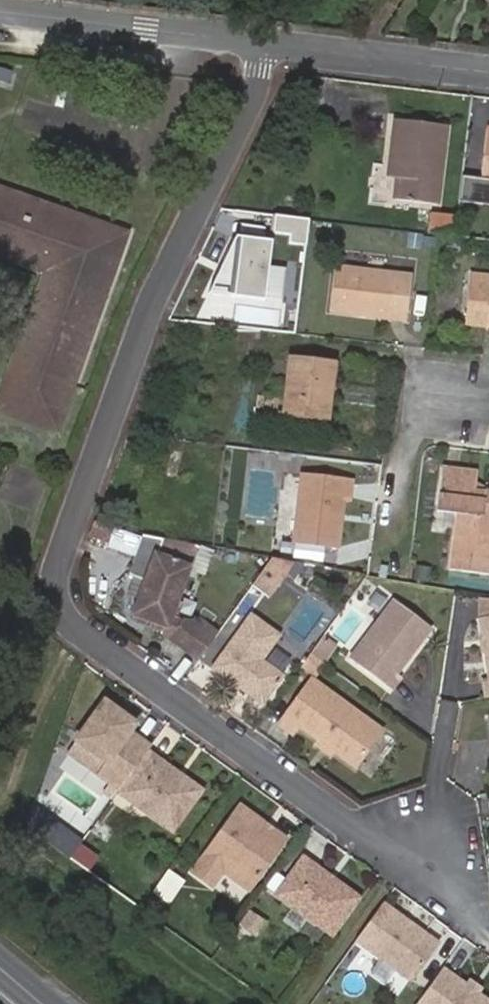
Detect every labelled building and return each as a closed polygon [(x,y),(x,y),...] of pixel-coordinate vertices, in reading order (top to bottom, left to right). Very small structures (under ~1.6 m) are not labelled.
[(392,117),(383,179),(393,180),(392,199),(435,204),(445,123),(392,117)] [(488,125),(481,178),(488,179),(488,125)] [(14,364),(61,382),(106,266),(79,255),(89,227),(0,192),(0,267),(45,285),(14,364)] [(309,221),(274,216),(271,232),(291,235),(289,245),(306,247),(309,221)] [(117,238),(89,227),(79,255),(106,266),(117,238)] [(271,242),(235,238),(207,294),(264,301),(271,242)] [(413,278),(333,267),(327,312),(407,323),(413,278)] [(475,284),(470,328),(486,329),(488,330),(488,286),(475,284)] [(290,355),(282,417),(330,422),(338,361),(290,355)] [(184,476),(184,449),(165,448),(164,475),(184,476)] [(475,488),(477,470),(442,466),(436,512),(454,514),(447,569),(488,574),(488,489),(475,488)] [(339,548),(344,501),(353,502),(355,481),(303,475),(295,543),(339,548)] [(145,581),(135,613),(148,618),(166,624),(168,616),(185,567),(154,556),(160,539),(139,535),(125,575),(145,581)] [(246,586),(262,598),(285,566),(263,562),(246,586)] [(396,671),(413,648),(411,646),(415,640),(418,642),(430,625),(393,597),(349,656),(391,688),(401,675),(396,671)] [(305,642),(324,610),(308,600),(289,632),(305,642)] [(479,623),(488,622),(488,602),(479,601),(479,623)] [(244,612),(204,667),(254,704),(276,674),(255,659),(273,634),(244,612)] [(145,622),(170,639),(180,625),(168,616),(166,624),(148,618),(145,622)] [(194,623),(183,621),(180,625),(170,639),(199,660),(215,638),(194,623)] [(488,700),(488,622),(479,623),(488,685),(486,686),(488,700)] [(317,662),(328,646),(316,637),(305,653),(317,662)] [(308,675),(317,662),(305,653),(295,666),(308,675)] [(320,741),(335,751),(356,766),(381,730),(311,681),(280,725),(293,734),(299,726),(320,741)] [(94,700),(65,741),(84,755),(74,769),(105,791),(107,789),(136,748),(138,744),(117,729),(124,721),(94,700)] [(84,755),(65,741),(54,755),(74,769),(84,755)] [(335,751),(320,741),(316,746),(331,756),(335,751)] [(136,748),(107,789),(161,828),(190,787),(136,748)] [(222,892),(235,902),(272,852),(246,832),(257,817),(239,803),(190,868),(216,887),(219,883),(225,888),(222,892)] [(356,902),(298,859),(271,896),(329,939),(356,902)] [(219,883),(216,887),(222,892),(225,888),(219,883)] [(430,945),(376,906),(350,942),(404,981),(430,945)] [(249,913),(239,928),(256,938),(266,923),(249,913)] [(437,969),(412,1003),(485,1003),(471,994),(463,987),(437,969)] [(475,989),(466,983),(463,987),(471,994),(475,989)]
